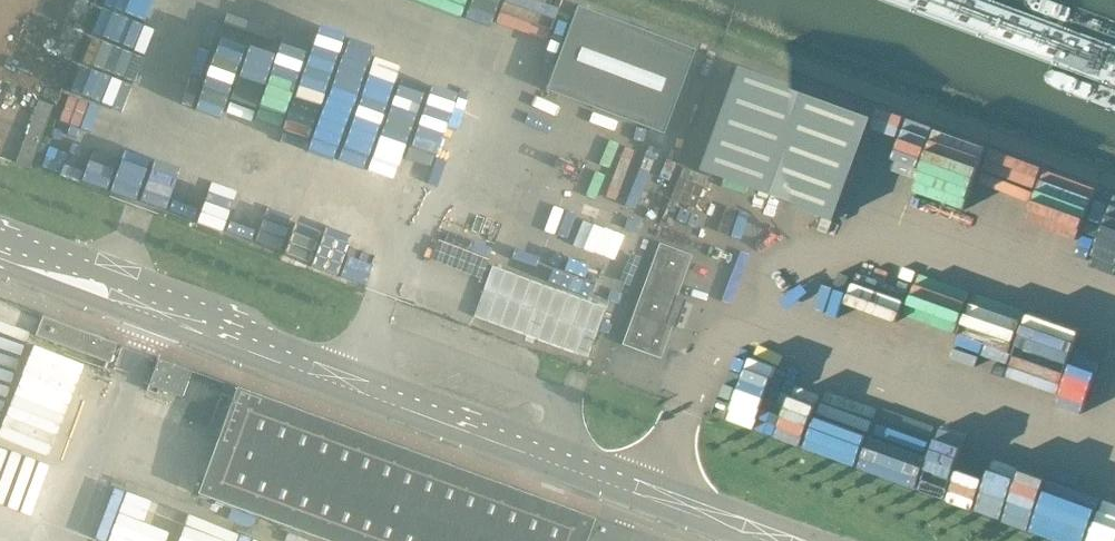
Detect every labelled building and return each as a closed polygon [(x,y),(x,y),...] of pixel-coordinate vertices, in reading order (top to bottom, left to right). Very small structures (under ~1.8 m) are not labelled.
[(577,7),(545,91),(663,135),(695,51),(577,7)] [(838,218),(873,113),(733,68),(699,173),(838,218)] [(39,101),(16,164),(30,169),(53,106),(39,101)] [(685,302),(686,300),(677,297),(692,256),(659,244),(622,345),(660,359),(672,327),(676,329),(676,327),(685,302)] [(493,268),(474,318),(587,359),(606,309),(493,268)] [(118,344),(43,316),(35,336),(110,364),(118,344)] [(158,359),(147,391),(157,395),(159,390),(182,398),(192,372),(158,359)] [(237,388),(234,398),(221,394),(208,429),(207,433),(219,438),(198,494),(326,540),(587,540),(595,519),(237,388)]
